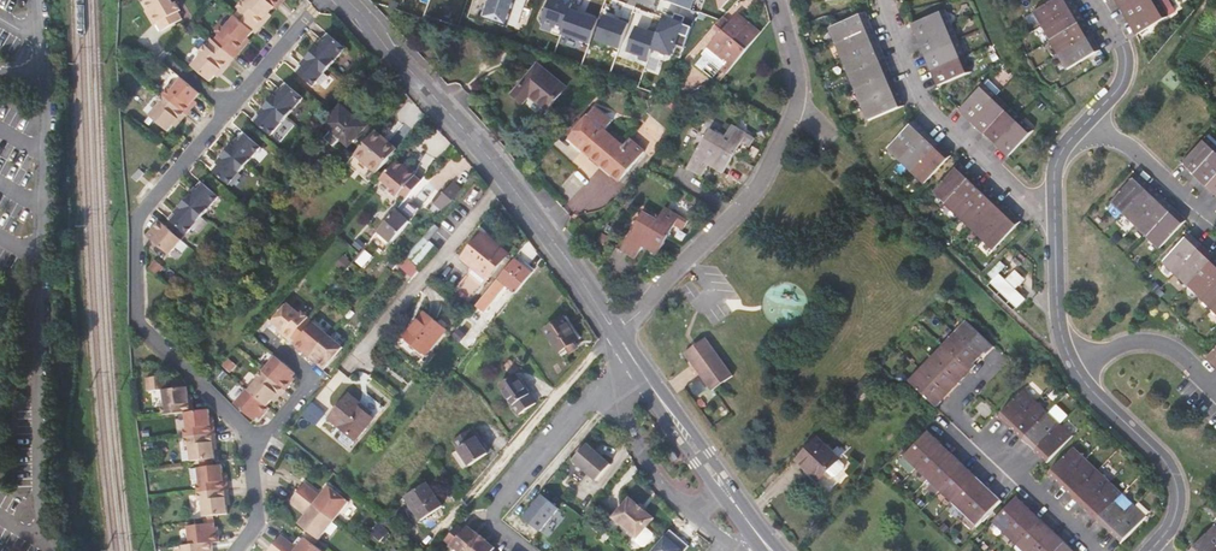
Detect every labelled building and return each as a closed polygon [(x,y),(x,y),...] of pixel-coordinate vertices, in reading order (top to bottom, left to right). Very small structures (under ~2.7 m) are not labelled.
[(179,12),(181,10),(177,2),(173,3),(172,0),(155,0),(148,4),(162,31),(183,19),(179,12)] [(245,4),(243,3),(237,10),(239,11),(224,30),(222,28),(216,35),(218,37),(213,42),(211,41),(199,54),(201,56),(192,67),(197,72),(257,0),(249,0),(245,4)] [(280,0),(257,0),(197,72),(210,83),(280,0)] [(514,0),(487,0),(482,17),(506,25),(514,0)] [(573,2),(568,0),(564,0),(563,1),(560,0),(550,0),(542,22),(554,26),(553,29),(563,32),(573,2)] [(666,2),(691,11),(695,0),(667,0),(666,2)] [(718,12),(729,0),(715,0),(718,12)] [(1041,27),(1075,7),(1071,0),(1053,0),(1032,12),(1041,27)] [(1127,20),(1159,2),(1158,0),(1128,0),(1119,6),(1127,20)] [(1168,16),(1159,2),(1127,20),(1136,35),(1168,16)] [(1083,21),(1075,7),(1041,27),(1049,41),(1083,21)] [(917,39),(951,25),(945,9),(911,24),(917,39)] [(760,33),(735,13),(727,23),(719,33),(701,54),(725,74),(760,33)] [(829,28),(835,44),(872,28),(865,13),(829,28)] [(694,21),(675,14),(673,21),(664,18),(658,32),(650,29),(648,32),(637,27),(627,52),(639,57),(638,59),(647,63),(652,49),(671,56),(675,45),(684,48),(694,21)] [(620,50),(630,22),(621,18),(620,22),(606,16),(596,41),(620,50)] [(719,33),(727,23),(722,18),(713,27),(719,33)] [(1092,35),(1083,21),(1049,41),(1057,56),(1092,35)] [(917,39),(923,54),(957,40),(951,25),(917,39)] [(878,44),(872,28),(835,44),(842,59),(878,44)] [(1092,35),(1057,56),(1066,70),(1101,50),(1092,35)] [(300,67),(302,69),(296,75),(311,88),(344,50),(329,37),(324,43),(321,41),(300,67)] [(964,55),(957,40),(923,54),(930,70),(964,55)] [(842,59),(848,74),(884,59),(878,44),(842,59)] [(971,71),(964,55),(930,70),(936,85),(971,71)] [(891,74),(884,59),(848,74),(854,89),(891,74)] [(511,90),(521,99),(528,91),(545,106),(564,84),(536,61),(511,90)] [(854,89),(861,105),(897,90),(891,74),(854,89)] [(169,90),(157,103),(159,105),(149,117),(154,121),(185,85),(180,81),(171,91),(169,90)] [(971,122),(997,95),(985,84),(959,110),(971,122)] [(167,132),(198,96),(185,85),(154,121),(167,132)] [(261,117),(256,123),(271,135),(303,98),(288,85),(282,91),(280,89),(259,115),(261,117)] [(897,90),(861,105),(867,120),(904,105),(897,90)] [(1009,107),(997,95),(971,122),(983,133),(1009,107)] [(606,128),(613,120),(596,106),(570,135),(584,147),(603,125),(606,128)] [(1020,118),(1009,107),(983,133),(995,145),(1020,118)] [(331,154),(337,147),(344,153),(361,134),(337,114),(320,132),(330,140),(323,147),(331,154)] [(1032,130),(1020,118),(995,145),(1007,157),(1032,130)] [(915,120),(888,149),(900,160),(927,132),(915,120)] [(731,124),(723,139),(710,162),(716,165),(714,170),(723,175),(742,141),(750,146),(755,137),(731,124)] [(631,138),(625,144),(606,128),(603,125),(584,147),(619,178),(643,150),(631,138)] [(710,162),(723,139),(707,130),(687,166),(703,175),(710,162)] [(927,132),(900,160),(912,172),(939,144),(927,132)] [(383,147),(386,144),(373,133),(353,156),(375,175),(392,155),(383,147)] [(215,172),(229,184),(260,147),(246,135),(241,140),(238,139),(217,165),(219,166),(215,172)] [(1195,175),(1215,153),(1215,145),(1208,137),(1182,164),(1195,175)] [(395,151),(386,144),(383,147),(392,155),(395,151)] [(939,144),(912,172),(924,183),(951,155),(939,144)] [(1206,186),(1215,176),(1215,153),(1195,175),(1206,186)] [(394,161),(378,180),(390,190),(388,192),(394,198),(396,195),(403,202),(420,182),(394,161)] [(972,176),(960,164),(933,192),(945,204),(972,176)] [(142,178),(149,169),(143,165),(137,174),(142,178)] [(1111,204),(1124,216),(1151,187),(1138,175),(1111,204)] [(957,215),(984,187),(972,176),(945,204),(957,215)] [(1206,186),(1215,195),(1215,176),(1206,186)] [(443,211),(460,191),(450,182),(433,202),(443,211)] [(196,189),(175,214),(177,216),(172,222),(178,228),(187,234),(218,198),(204,185),(198,191),(196,189)] [(968,226),(996,198),(984,187),(957,215),(968,226)] [(1163,198),(1151,187),(1124,216),(1136,227),(1163,198)] [(980,238),(1008,210),(996,198),(968,226),(980,238)] [(1175,209),(1163,198),(1136,227),(1148,238),(1175,209)] [(410,202),(399,215),(395,212),(370,241),(383,253),(419,210),(410,202)] [(644,244),(659,252),(676,221),(684,226),(689,217),(666,205),(659,217),(644,244)] [(659,217),(644,208),(622,247),(637,255),(644,244),(659,217)] [(1175,209),(1148,238),(1159,250),(1187,221),(1175,209)] [(1008,210),(980,238),(993,250),(1020,222),(1008,210)] [(204,217),(194,227),(200,232),(209,222),(204,217)] [(154,238),(152,241),(169,254),(181,240),(173,233),(162,224),(152,236),(154,238)] [(410,262),(438,229),(433,224),(405,257),(410,262)] [(178,228),(173,233),(181,240),(187,234),(178,228)] [(467,303),(506,254),(481,234),(461,259),(473,269),(454,292),(467,303)] [(1163,263),(1176,275),(1203,246),(1190,235),(1163,263)] [(417,267),(434,247),(429,243),(412,262),(417,267)] [(1215,258),(1203,246),(1176,275),(1188,287),(1215,258)] [(414,277),(419,271),(403,257),(398,263),(414,277)] [(1215,258),(1188,287),(1201,298),(1215,282),(1215,259),(1215,258)] [(515,295),(532,274),(514,259),(497,279),(515,295)] [(1201,298),(1213,310),(1215,306),(1215,282),(1201,298)] [(483,312),(497,296),(489,289),(475,305),(483,312)] [(285,341),(304,318),(299,314),(297,315),(285,306),(268,327),(285,341)] [(558,353),(577,339),(561,317),(542,331),(558,353)] [(996,346),(968,319),(956,332),(984,359),(996,346)] [(306,320),(300,326),(305,331),(293,345),(292,347),(300,354),(302,353),(313,361),(331,341),(306,320)] [(288,341),(293,345),(305,331),(300,326),(288,341)] [(956,332),(944,344),(972,371),(984,359),(956,332)] [(404,379),(427,351),(405,333),(382,361),(404,379)] [(713,391),(734,376),(707,339),(686,354),(713,391)] [(315,363),(313,365),(321,371),(339,348),(331,341),(313,361),(315,363)] [(944,344),(933,357),(961,383),(972,371),(944,344)] [(1206,360),(1215,370),(1215,349),(1206,360)] [(933,357),(921,369),(949,396),(961,383),(933,357)] [(248,392),(246,391),(240,398),(260,414),(263,417),(269,409),(267,407),(282,389),(284,391),(291,383),(289,382),(294,375),(274,358),(262,372),(261,372),(255,379),(257,380),(248,392)] [(937,408),(949,396),(921,369),(909,382),(937,408)] [(161,407),(157,408),(159,416),(181,413),(186,412),(182,387),(162,391),(159,377),(146,380),(148,393),(159,391),(161,407)] [(536,404),(517,377),(499,389),(519,417),(536,404)] [(861,394),(869,386),(862,379),(854,387),(861,394)] [(998,417),(1010,429),(1036,401),(1023,390),(998,417)] [(372,419),(368,416),(355,406),(358,403),(348,395),(327,420),(353,442),(372,419)] [(233,405),(254,422),(260,414),(240,398),(233,405)] [(1010,429),(1022,440),(1048,413),(1036,401),(1010,429)] [(313,402),(303,414),(317,424),(326,413),(313,402)] [(368,416),(370,413),(358,403),(355,406),(368,416)] [(180,428),(183,446),(185,446),(187,460),(196,459),(209,457),(211,456),(204,409),(186,412),(181,413),(183,428),(180,428)] [(1022,440),(1034,451),(1060,424),(1048,413),(1022,440)] [(1046,463),(1072,435),(1060,424),(1034,451),(1046,463)] [(453,445),(459,453),(470,468),(489,455),(471,431),(453,445)] [(926,431),(901,457),(913,468),(938,442),(926,431)] [(818,482),(838,460),(815,439),(795,461),(818,482)] [(913,468),(926,480),(950,454),(938,442),(913,468)] [(585,447),(571,463),(595,483),(608,467),(585,447)] [(1073,448),(1048,475),(1060,486),(1085,460),(1073,448)] [(464,473),(470,468),(459,453),(452,457),(464,473)] [(926,480),(937,491),(962,465),(950,454),(926,480)] [(197,466),(211,464),(209,457),(196,459),(197,466)] [(838,460),(818,482),(823,487),(843,465),(838,460)] [(1097,471),(1085,460),(1060,486),(1072,498),(1097,471)] [(196,500),(200,500),(203,515),(210,515),(226,511),(219,463),(211,464),(197,466),(195,467),(197,483),(195,483),(196,500)] [(828,492),(849,470),(843,465),(823,487),(828,492)] [(937,491),(949,502),(974,476),(962,465),(937,491)] [(1072,498),(1084,509),(1109,483),(1097,471),(1072,498)] [(949,502),(961,514),(986,488),(974,476),(949,502)] [(1121,493),(1109,483),(1084,509),(1096,520),(1121,493)] [(422,523),(441,509),(425,486),(405,501),(422,523)] [(302,527),(312,535),(321,542),(351,506),(331,490),(324,499),(308,487),(294,504),(309,517),(302,527)] [(998,500),(986,488),(961,514),(974,526),(998,500)] [(1096,520),(1108,532),(1133,505),(1121,493),(1096,520)] [(991,522),(1003,533),(1027,507),(1015,496),(991,522)] [(652,519),(627,499),(611,519),(636,539),(633,543),(640,548),(645,548),(652,538),(652,534),(645,528),(652,519)] [(539,501),(521,523),(536,536),(555,514),(539,501)] [(1146,517),(1133,505),(1108,532),(1120,543),(1146,517)] [(1039,519),(1027,507),(1003,533),(1015,545),(1039,519)] [(543,531),(550,537),(567,515),(559,510),(543,531)] [(211,522),(210,515),(203,515),(204,523),(211,522)] [(1039,519),(1015,545),(1022,550),(1031,550),(1051,530),(1039,519)] [(446,539),(460,550),(471,550),(482,537),(462,520),(446,539)] [(211,522),(204,523),(187,526),(189,545),(183,545),(183,550),(213,550),(212,541),(216,540),(215,531),(212,531),(211,522)] [(1215,548),(1215,525),(1215,524),(1190,550),(1213,550),(1215,548)] [(1051,530),(1031,550),(1054,550),(1063,541),(1051,530)] [(316,549),(321,542),(312,535),(307,541),(316,549)] [(316,549),(307,541),(300,550),(282,537),(271,550),(318,550),(316,549)] [(495,547),(482,537),(471,550),(492,550),(495,547)] [(1054,550),(1073,550),(1063,541),(1054,550)]
